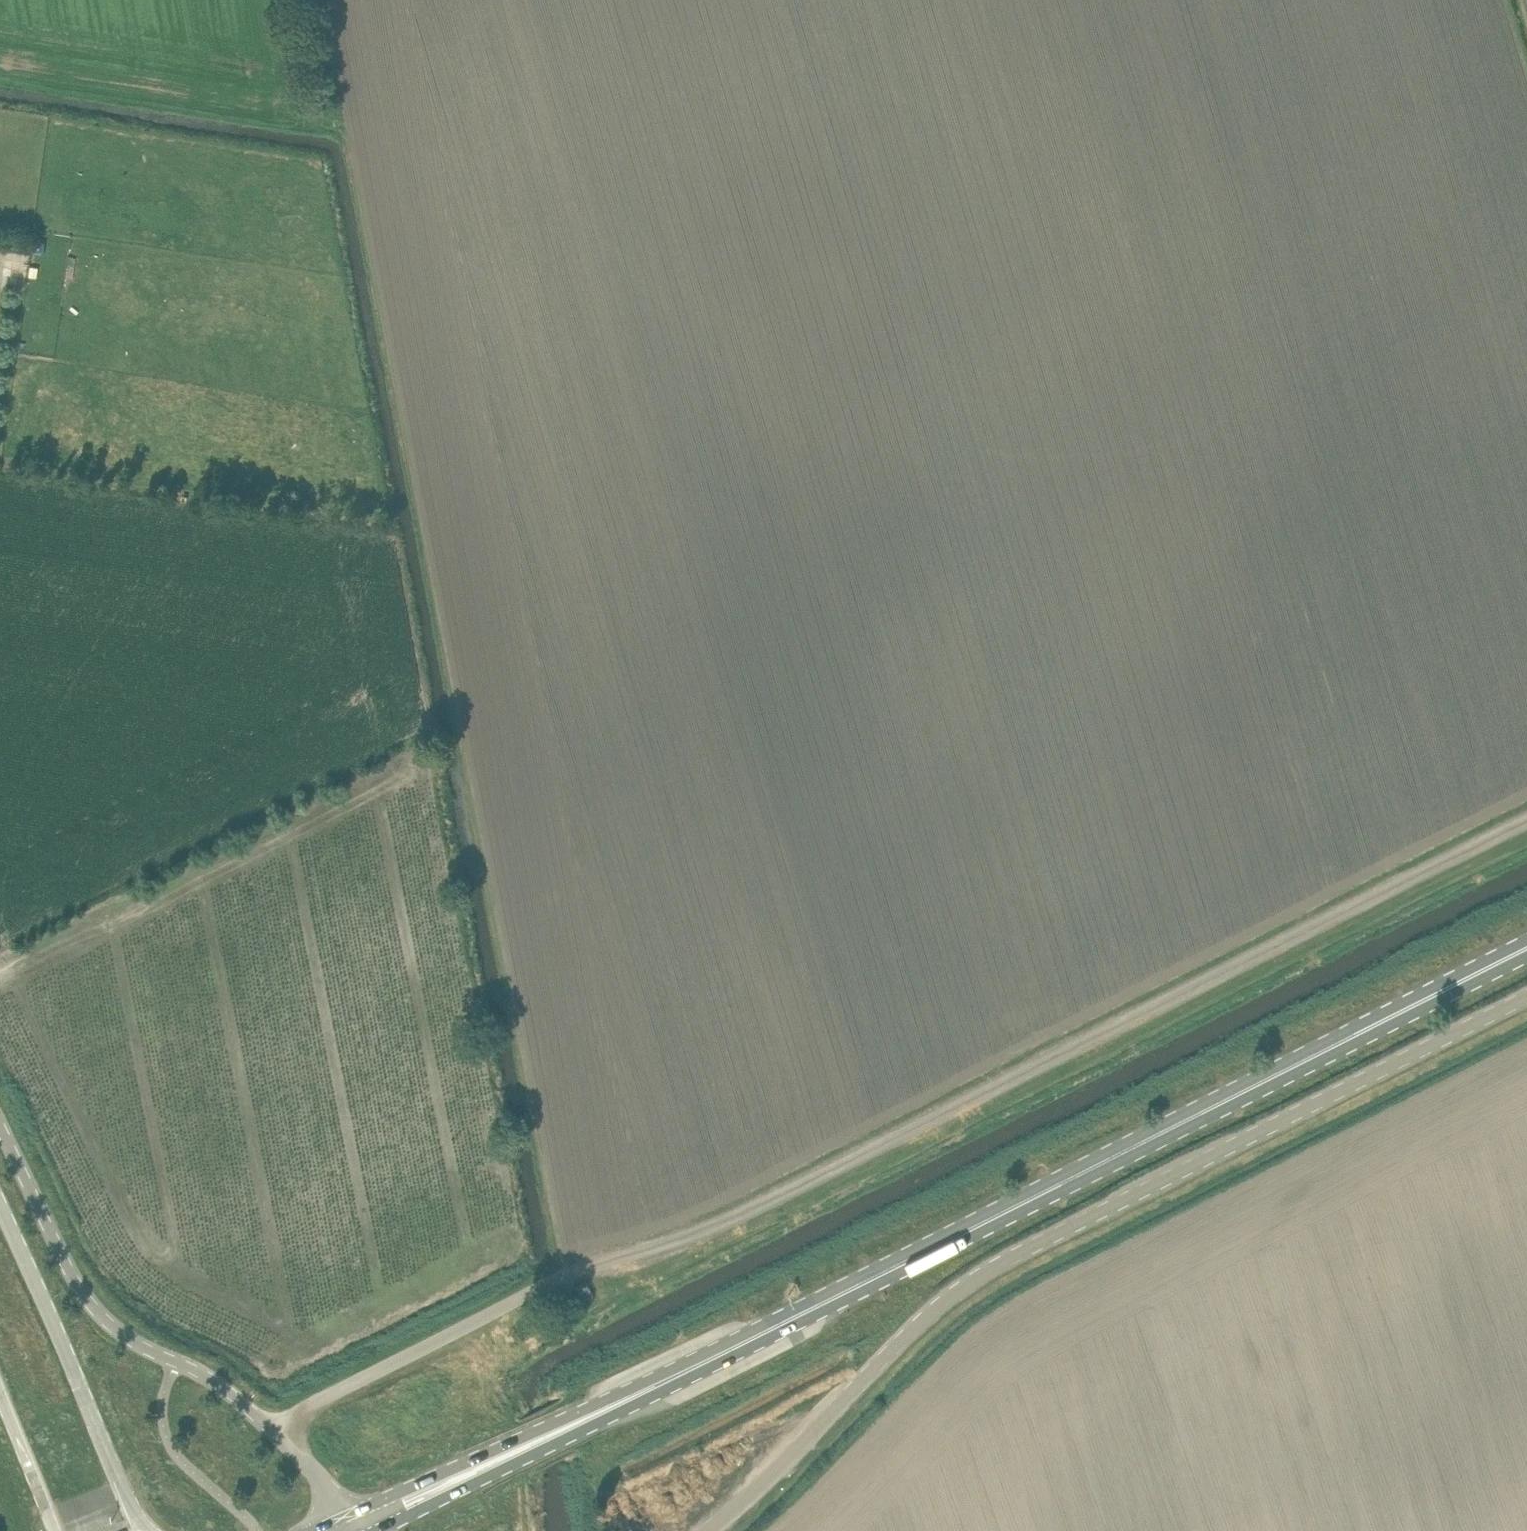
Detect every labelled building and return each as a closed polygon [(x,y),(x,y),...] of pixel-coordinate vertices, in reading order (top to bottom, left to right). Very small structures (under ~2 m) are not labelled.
[(594,1292),(587,1280),(576,1287),(583,1300),(589,1297),(591,1299),(593,1298),(594,1292)]
